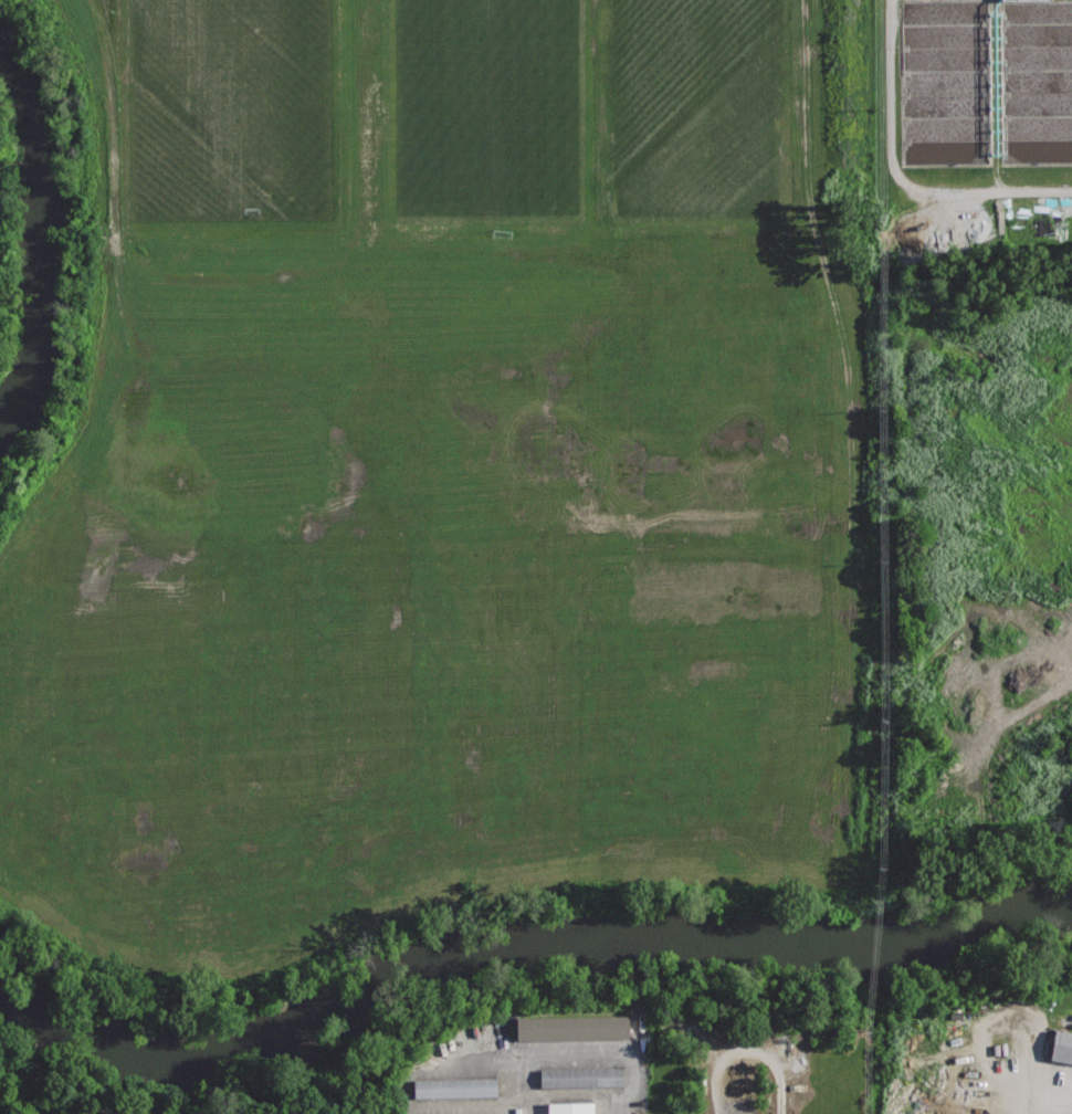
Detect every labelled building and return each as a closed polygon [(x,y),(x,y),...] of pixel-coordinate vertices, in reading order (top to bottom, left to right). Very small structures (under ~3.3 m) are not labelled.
[(902,164),(1071,163),(1071,0),(901,0),(902,164)] [(630,1012),(516,1015),(516,1039),(630,1038),(630,1012)] [(1050,1059),(1071,1063),(1071,1031),(1055,1028),(1050,1059)] [(623,1066),(542,1069),(542,1086),(624,1084),(623,1066)] [(498,1078),(412,1079),(412,1097),(498,1096),(498,1078)] [(548,1103),(548,1113),(595,1113),(595,1102),(548,1103)]
